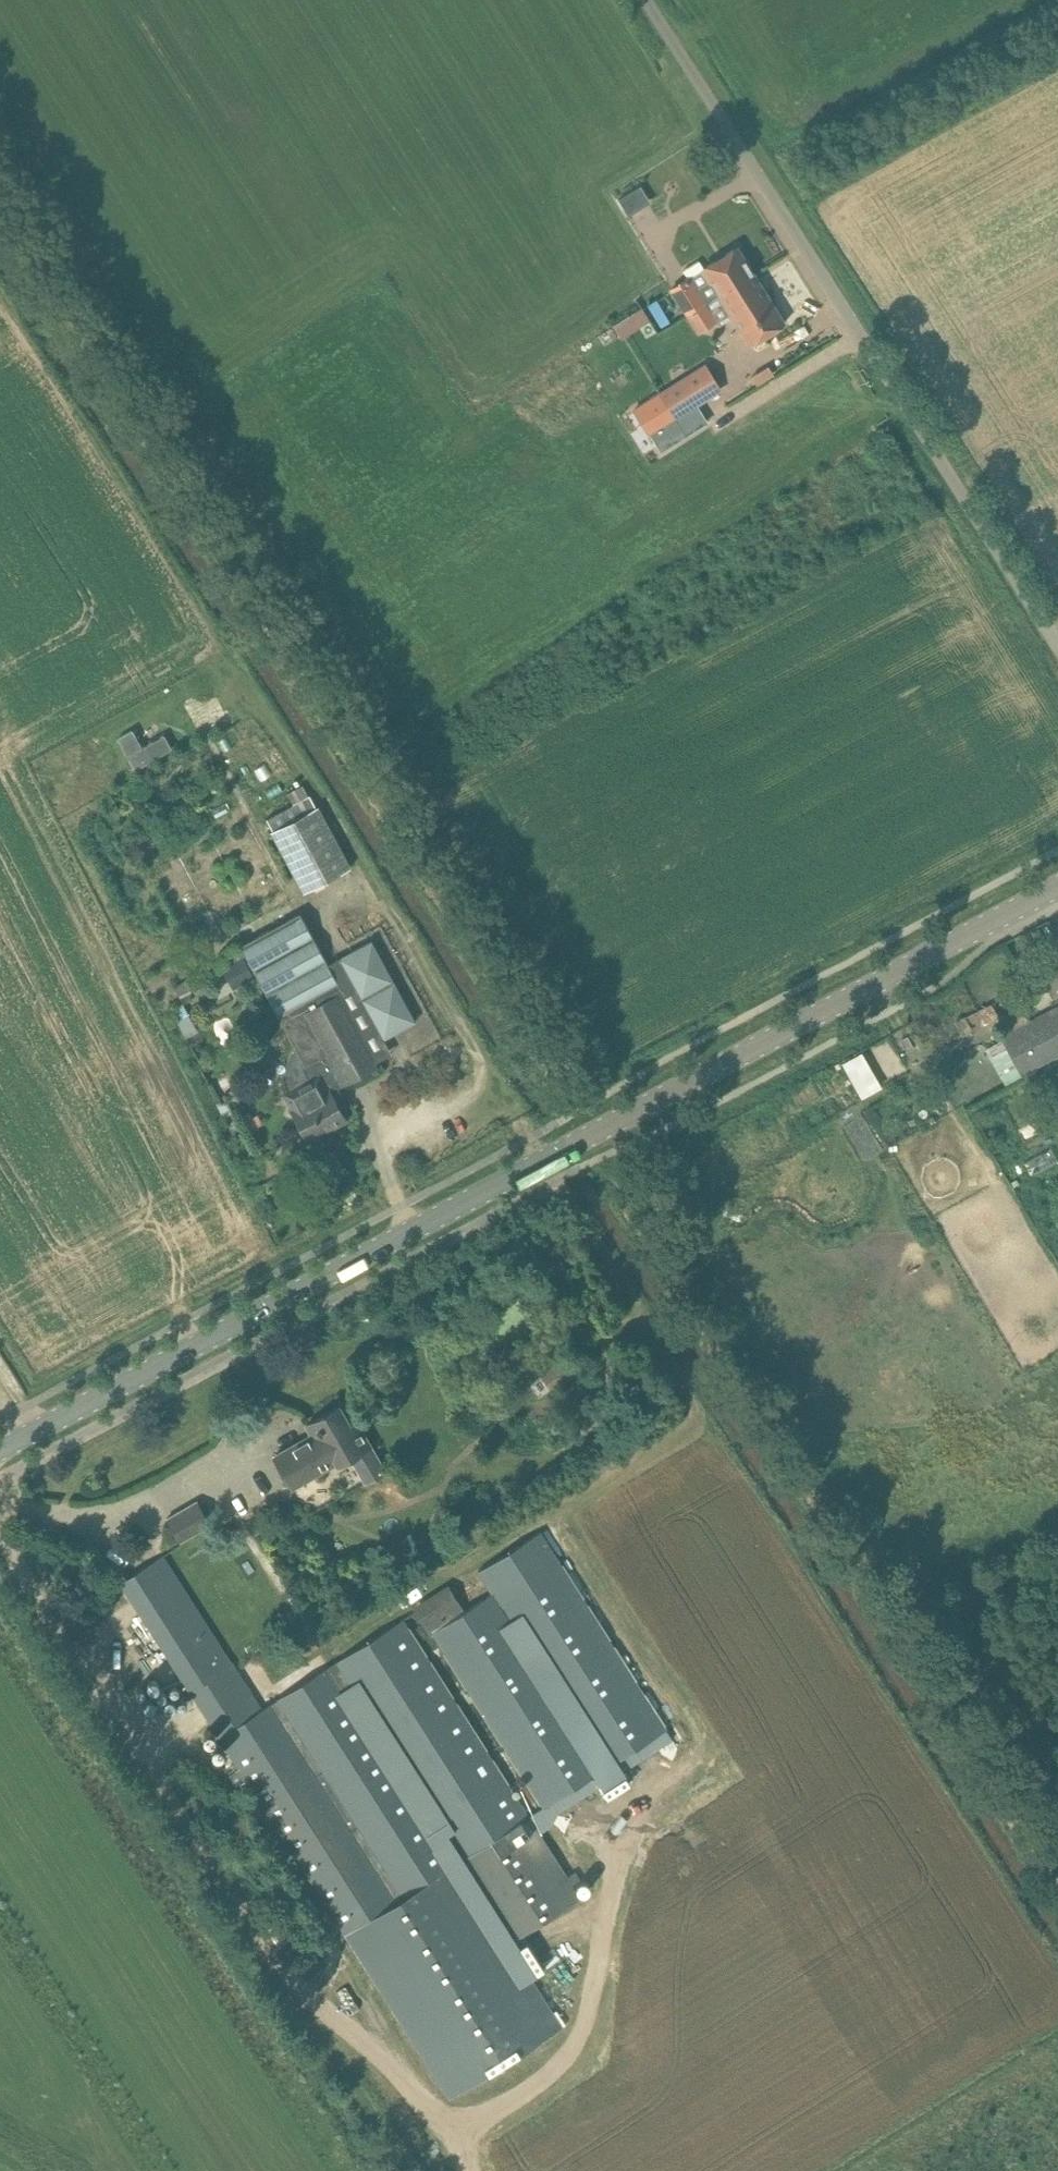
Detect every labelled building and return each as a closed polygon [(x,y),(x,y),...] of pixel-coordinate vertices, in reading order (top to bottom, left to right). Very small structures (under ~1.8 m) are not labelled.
[(630,192),(618,199),(625,211),(637,204),(630,192)] [(688,278),(670,289),(686,314),(704,303),(718,294),(753,272),(737,247),(703,268),(698,261),(683,270),(688,278)] [(753,272),(718,294),(732,317),(749,345),(785,323),(753,272)] [(704,303),(686,314),(698,334),(716,322),(704,303)] [(647,305),(614,322),(621,336),(654,319),(647,305)] [(661,393),(660,394),(675,418),(676,417),(721,389),(706,365),(705,365),(706,367),(662,395),(661,393)] [(660,394),(634,410),(661,452),(687,435),(676,417),(675,418),(660,394)] [(134,730),(119,738),(136,769),(173,748),(166,734),(144,747),(134,730)] [(295,803),(267,818),(274,830),(271,831),(304,892),(351,867),(318,805),(316,807),(306,789),(305,789),(302,784),(289,792),(291,797),(295,803)] [(299,915),(243,944),(247,953),(298,1049),(307,1065),(302,1068),(307,1078),(284,1091),(282,1092),(291,1109),(297,1122),(308,1141),(309,1140),(309,1139),(340,1122),(333,1108),(338,1106),(330,1090),(340,1085),(341,1086),(378,1066),(376,1062),(325,965),(303,923),(299,915)] [(244,958),(223,969),(233,988),(254,976),(244,958)] [(197,1030),(188,1014),(183,1004),(174,1009),(180,1020),(177,1021),(186,1036),(197,1030)] [(1002,1037),(1020,1070),(1022,1073),(1057,1054),(1057,1007),(1002,1037)] [(222,1103),(218,1105),(224,1117),(233,1113),(227,1101),(222,1103)] [(540,1375),(553,1392),(579,1375),(567,1357),(540,1375)] [(274,1456),(285,1475),(292,1487),(336,1462),(338,1463),(349,1457),(366,1485),(387,1472),(357,1422),(351,1425),(340,1406),(307,1425),(312,1434),(274,1456)] [(167,1518),(180,1541),(210,1524),(197,1501),(167,1518)] [(451,1590),(417,1612),(430,1633),(433,1632),(539,1799),(544,1806),(529,1816),(535,1825),(540,1832),(550,1825),(559,1811),(600,1785),(608,1796),(630,1782),(623,1770),(673,1739),(671,1737),(667,1729),(540,1531),(496,1560),(478,1571),(493,1593),(464,1611),(451,1590)] [(163,1555),(121,1582),(450,2098),(562,2027),(509,1943),(581,1897),(540,1832),(535,1825),(529,1816),(403,1619),(262,1709),(163,1555)]
